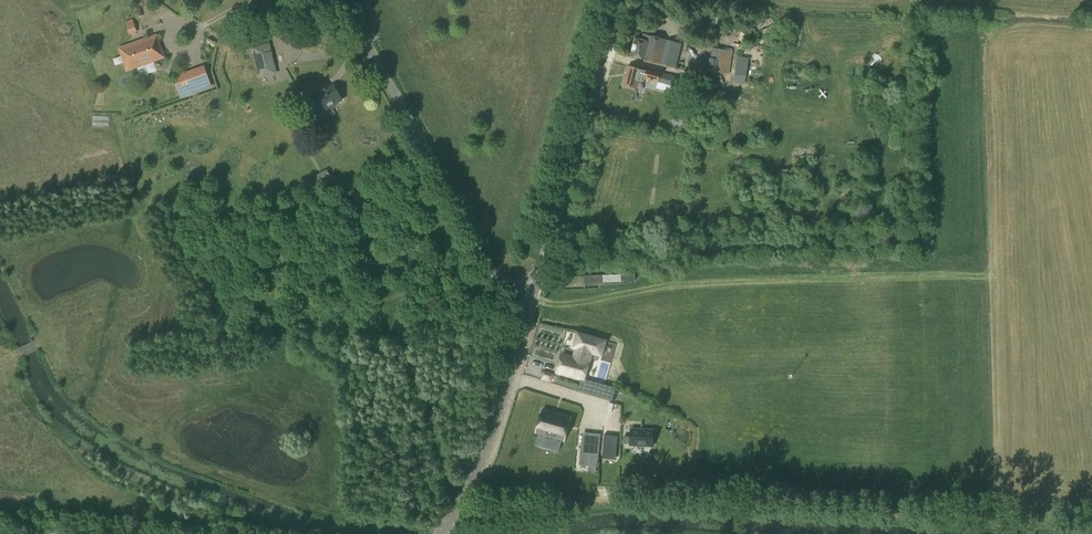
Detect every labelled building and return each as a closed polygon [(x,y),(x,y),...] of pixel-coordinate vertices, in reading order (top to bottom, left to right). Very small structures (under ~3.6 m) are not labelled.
[(135,18),(126,19),(128,33),(137,32),(135,18)] [(317,35),(328,31),(324,20),(313,24),(317,35)] [(127,72),(166,58),(158,33),(118,47),(127,72)] [(681,44),(647,35),(645,41),(634,38),(630,55),(675,67),(681,44)] [(729,74),(732,51),(712,48),(711,58),(709,58),(707,72),(729,74)] [(272,58),(257,62),(259,70),(274,66),(272,58)] [(749,60),(738,58),(734,84),(744,86),(749,60)] [(646,71),(640,70),(641,69),(628,66),(623,85),(636,89),(638,80),(644,82),(645,79),(677,88),(679,78),(661,74),(661,72),(647,68),(646,71)] [(184,79),(190,95),(198,93),(192,76),(184,79)] [(342,101),(334,85),(320,93),(316,86),(302,94),(308,105),(315,101),(322,114),(331,109),(331,107),(342,101)] [(584,274),(585,281),(621,280),(621,272),(584,274)] [(601,355),(605,340),(579,333),(572,359),(562,356),(557,372),(581,379),(577,391),(612,402),(616,389),(610,387),(610,388),(584,379),(589,362),(585,361),(588,351),(601,355)] [(571,418),(542,410),(536,432),(539,433),(561,439),(564,440),(571,418)] [(631,429),(630,437),(624,436),(623,443),(630,444),(630,445),(653,446),(654,430),(631,429)] [(557,452),(561,439),(539,433),(535,446),(557,452)] [(597,467),(599,447),(581,445),(579,465),(597,467)]
